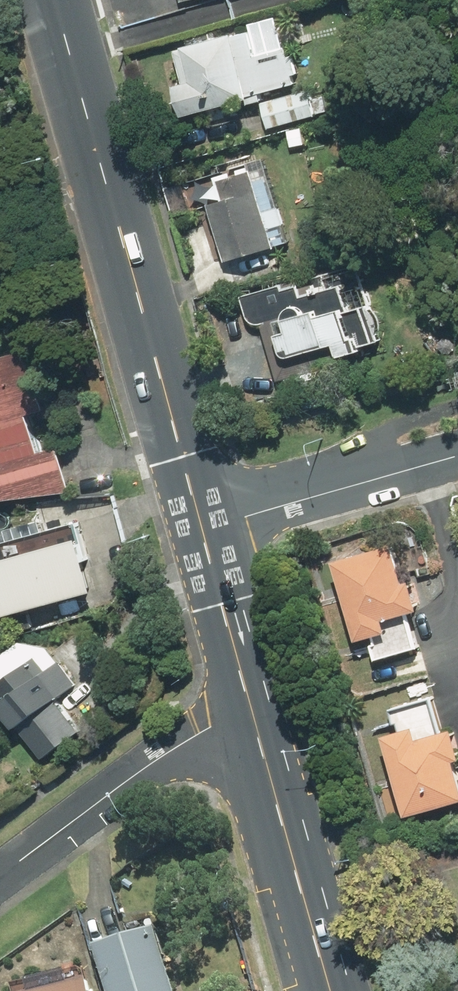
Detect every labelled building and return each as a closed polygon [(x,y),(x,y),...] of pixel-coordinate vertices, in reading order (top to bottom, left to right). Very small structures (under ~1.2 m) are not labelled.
[(255,30),(181,48),(189,82),(176,85),(183,114),(259,96),(258,91),(304,80),(297,51),(289,53),(280,15),(254,22),(255,30)] [(333,83),(266,103),(273,128),(341,109),(333,83)] [(222,240),(228,259),(281,244),(276,226),(292,222),(274,159),(208,178),(215,200),(211,201),(219,226),(221,226),(224,239),(222,240)] [(320,362),(370,349),(368,342),(383,339),(374,303),(356,308),(350,283),(330,288),(328,279),(305,284),(304,281),(290,284),(289,280),(248,290),(256,321),(267,321),(279,372),(291,369),(299,398),(328,391),(320,362)] [(77,489),(38,346),(0,357),(0,496),(77,489)] [(0,555),(0,567),(11,611),(100,588),(86,533),(0,555)] [(401,541),(343,555),(365,636),(378,632),(384,656),(421,646),(410,607),(427,602),(420,577),(412,579),(401,541)] [(44,758),(85,728),(63,699),(81,686),(51,645),(0,683),(0,698),(44,758)] [(445,715),(439,695),(398,707),(401,720),(405,719),(407,726),(393,730),(415,810),(457,798),(457,724),(455,725),(452,713),(445,715)] [(100,945),(113,990),(180,990),(161,927),(100,945)] [(90,979),(41,990),(93,990),(90,979)]
